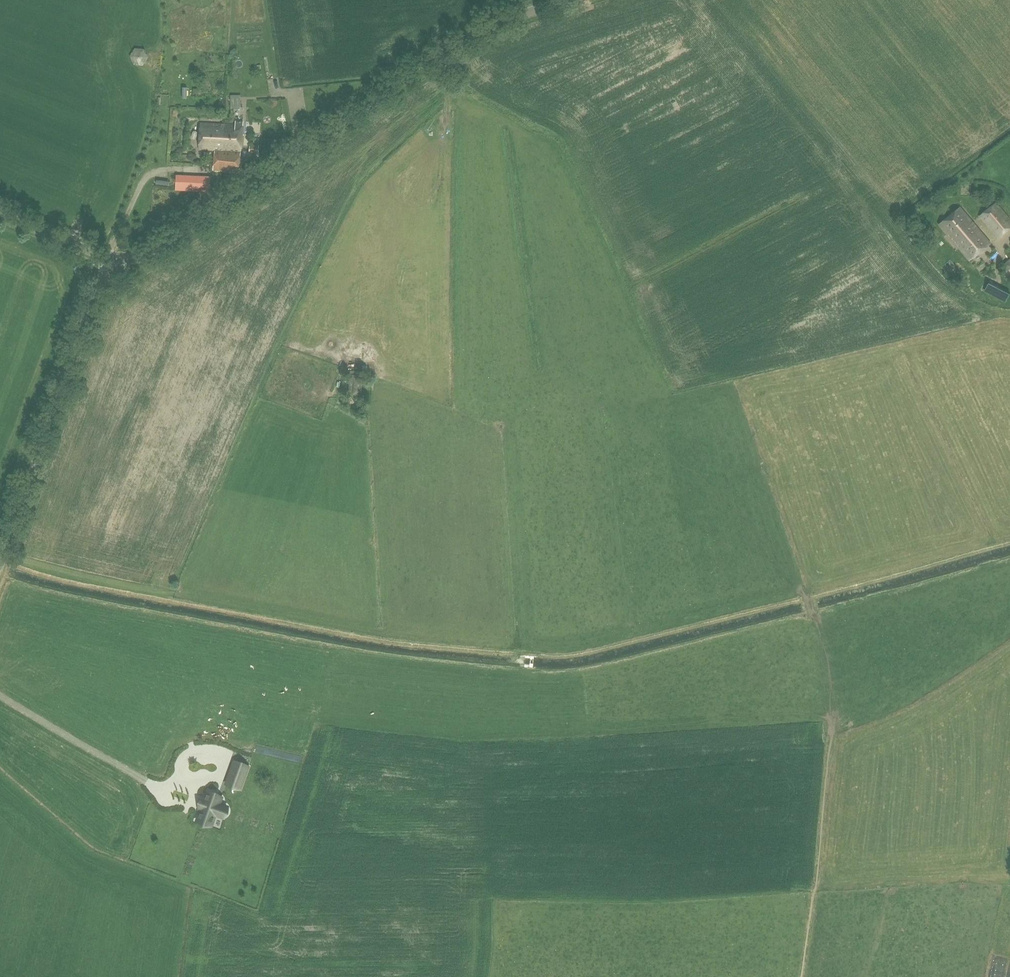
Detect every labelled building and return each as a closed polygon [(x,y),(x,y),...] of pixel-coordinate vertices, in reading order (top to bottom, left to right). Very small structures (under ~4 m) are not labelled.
[(294,112),(307,111),(306,94),(293,94),(294,112)] [(235,125),(216,124),(215,149),(214,169),(240,171),(243,121),(235,121),(235,125)] [(215,149),(216,124),(200,123),(200,149),(215,149)] [(258,153),(259,149),(259,145),(250,145),(249,153),(258,153)] [(211,177),(199,177),(198,190),(210,191),(211,177)] [(998,237),(1009,227),(1009,221),(995,203),(980,216),(998,237)] [(939,224),(969,260),(990,243),(960,207),(939,224)] [(1008,294),(996,279),(994,281),(991,277),(985,283),(1000,301),(1008,294)] [(240,788),(249,766),(234,761),(226,783),(240,788)] [(219,803),(222,796),(207,791),(205,799),(202,798),(199,807),(201,808),(199,815),(197,820),(211,825),(213,821),(216,813),(224,816),(227,806),(219,803)]
